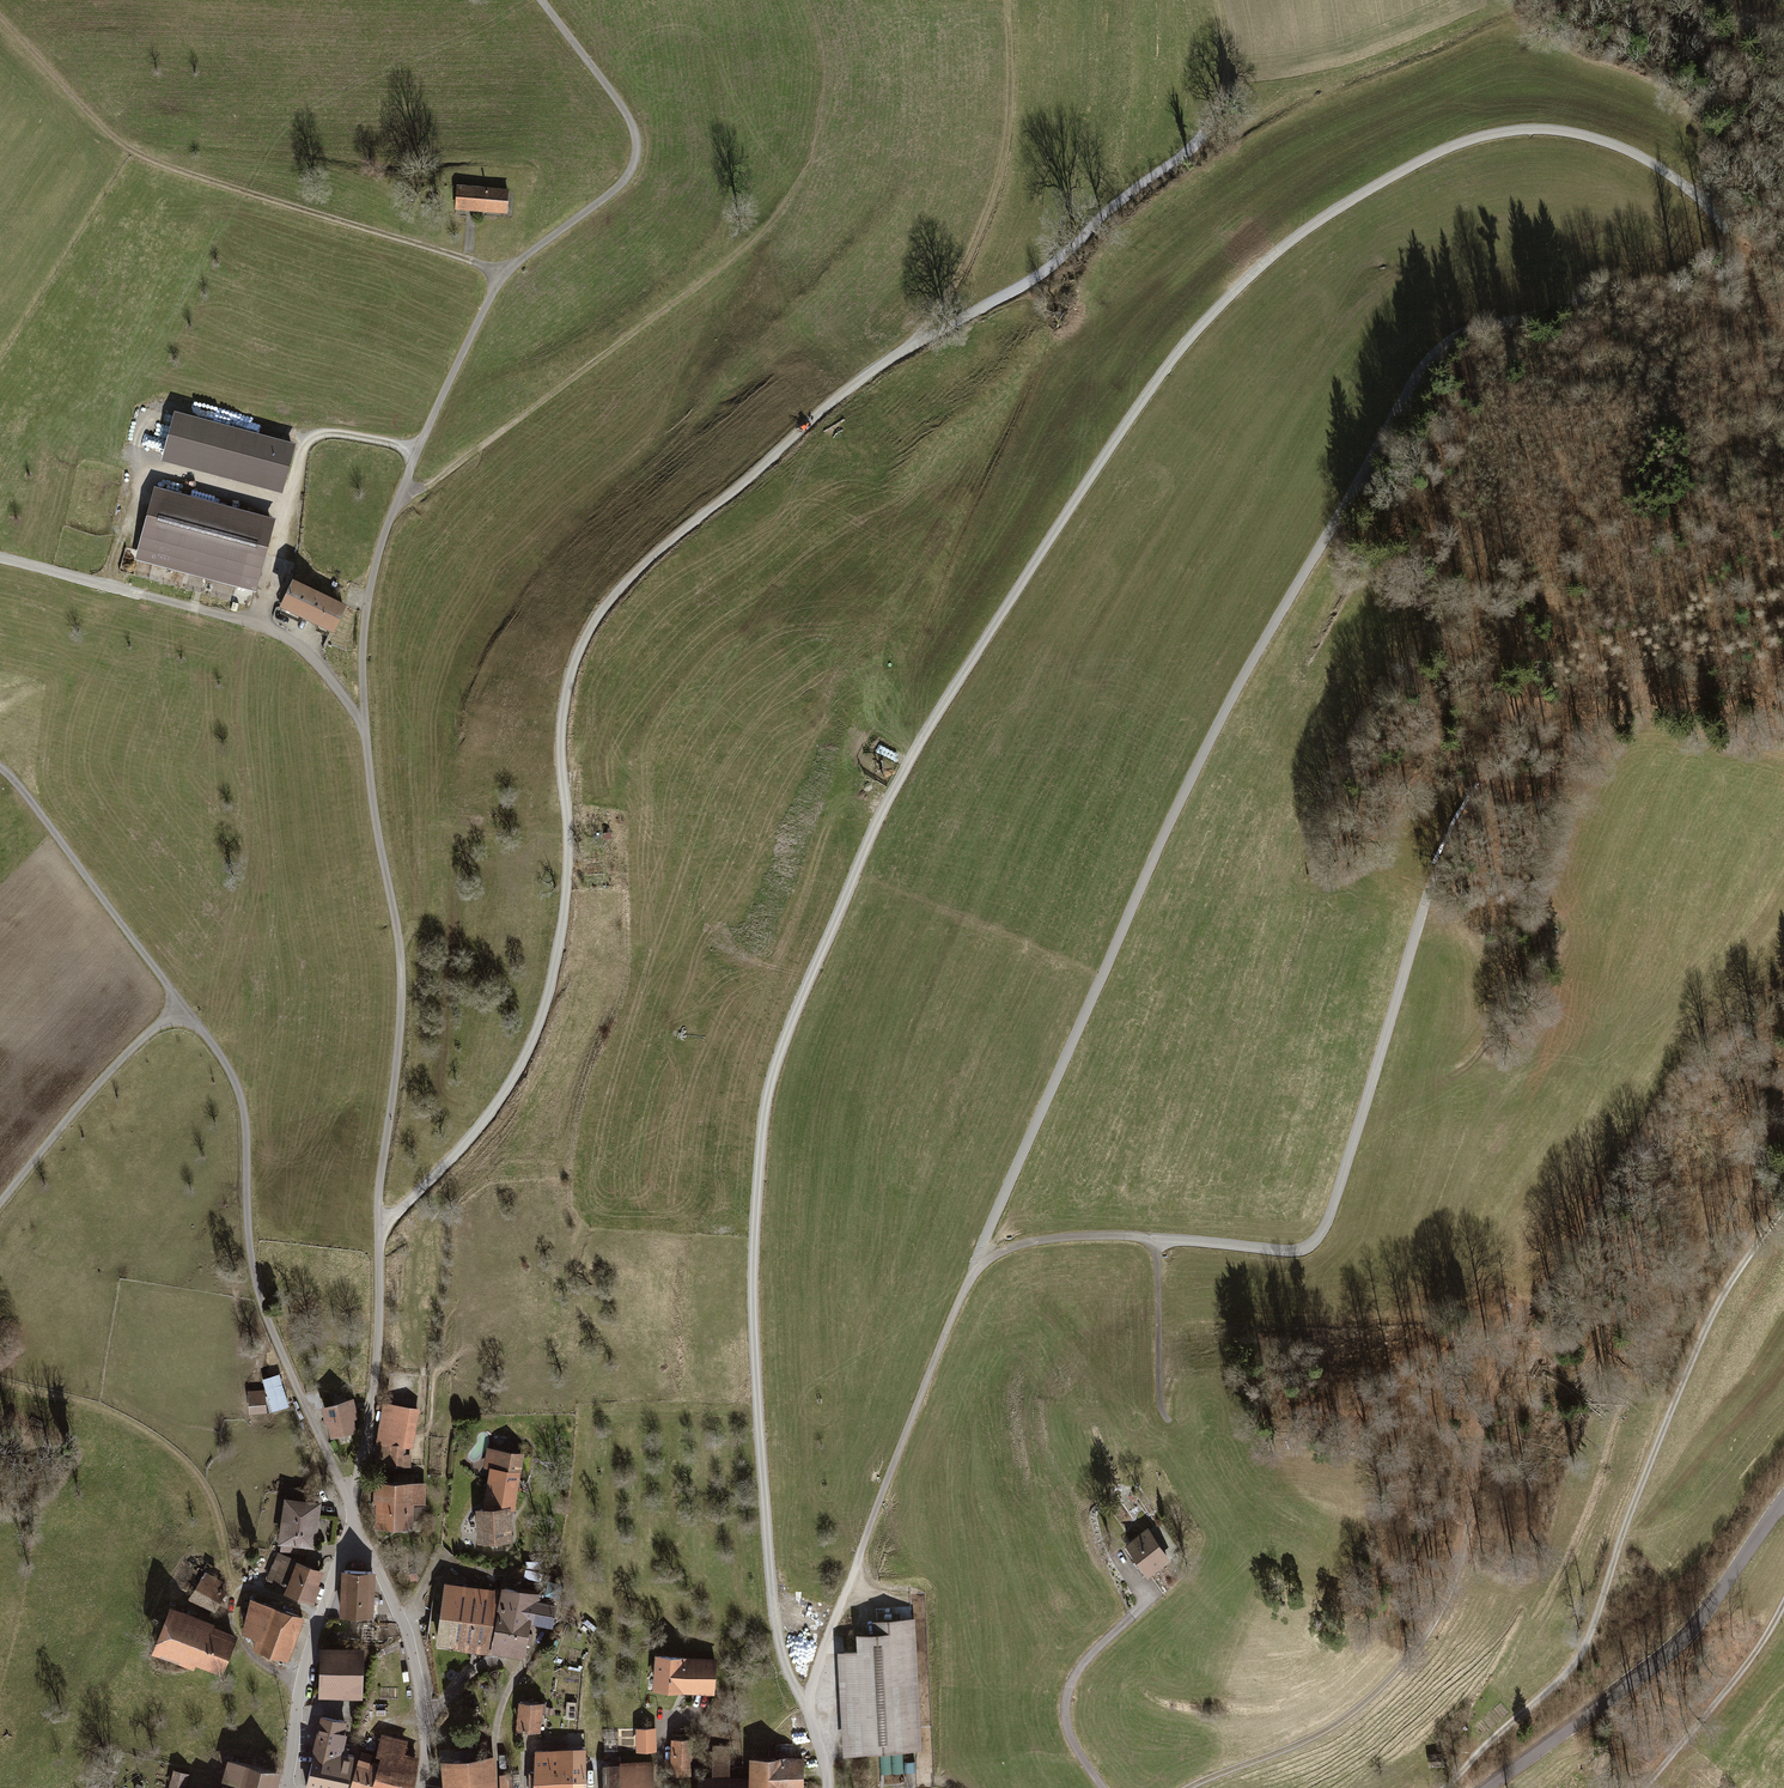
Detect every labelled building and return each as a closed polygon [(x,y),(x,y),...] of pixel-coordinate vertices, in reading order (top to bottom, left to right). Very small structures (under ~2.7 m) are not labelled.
[(509,217),(510,191),(460,188),(458,214),(509,217)] [(297,446),(176,414),(163,460),(284,493),(297,446)] [(276,520),(154,487),(134,562),(256,594),(276,520)] [(348,608),(296,580),(281,608),(333,636),(348,608)] [(1552,933),(1538,932),(1536,954),(1550,955),(1552,933)] [(272,1410),(288,1406),(279,1374),(263,1378),(272,1410)] [(247,1391),(249,1413),(266,1412),(265,1389),(247,1391)] [(420,1407),(383,1401),(377,1442),(406,1446),(413,1448),(420,1407)] [(354,1402),(323,1410),(327,1426),(330,1425),(334,1441),(358,1435),(354,1419),(358,1418),(354,1402)] [(406,1446),(377,1442),(376,1464),(411,1465),(411,1453),(406,1453),(406,1446)] [(489,1466),(482,1507),(511,1506),(511,1508),(515,1509),(525,1452),(488,1446),(483,1466),(489,1466)] [(379,1507),(379,1533),(414,1533),(414,1524),(424,1524),(424,1508),(427,1508),(427,1486),(416,1486),(416,1477),(396,1477),(396,1486),(376,1486),(376,1507),(379,1507)] [(287,1497),(285,1497),(278,1541),(281,1542),(280,1550),(297,1552),(298,1544),(315,1546),(319,1515),(321,1502),(308,1500),(310,1490),(288,1487),(287,1497)] [(482,1507),(476,1508),(477,1540),(513,1538),(511,1508),(511,1506),(482,1507)] [(1126,1547),(1151,1582),(1175,1564),(1151,1530),(1126,1547)] [(316,1583),(321,1571),(278,1553),(268,1578),(286,1585),(284,1590),(313,1601),(320,1585),(316,1583)] [(373,1569),(341,1568),(340,1614),(372,1615),(373,1569)] [(189,1596),(212,1611),(225,1591),(217,1586),(220,1581),(206,1571),(189,1596)] [(418,1575),(410,1576),(411,1583),(419,1582),(418,1575)] [(498,1592),(445,1584),(436,1640),(489,1649),(498,1592)] [(539,1595),(506,1589),(493,1652),(524,1658),(531,1624),(551,1627),(555,1607),(537,1604),(539,1595)] [(258,1648),(288,1658),(302,1616),(250,1598),(244,1629),(263,1636),(258,1648)] [(213,1623),(174,1607),(158,1647),(192,1661),(194,1656),(220,1666),(233,1634),(212,1625),(213,1623)] [(861,1653),(841,1654),(845,1758),(892,1756),(892,1754),(922,1752),(916,1622),(876,1624),(877,1636),(860,1637),(861,1653)] [(362,1646),(322,1644),(319,1692),(360,1694),(362,1646)] [(718,1661),(657,1658),(655,1693),(717,1696),(718,1661)] [(542,1701),(519,1699),(517,1728),(540,1729),(542,1701)] [(303,1786),(310,1787),(350,1787),(359,1756),(341,1751),(349,1723),(322,1716),(303,1786)] [(656,1728),(637,1728),(637,1751),(657,1750),(656,1728)] [(419,1755),(407,1752),(410,1739),(383,1732),(375,1761),(359,1756),(350,1787),(410,1787),(419,1755)] [(689,1742),(674,1742),(674,1773),(689,1773),(689,1742)] [(714,1776),(700,1775),(699,1787),(799,1787),(800,1760),(755,1758),(754,1779),(727,1778),(728,1747),(715,1746),(714,1776)] [(535,1748),(535,1769),(530,1769),(530,1787),(586,1787),(586,1747),(535,1748)] [(229,1758),(224,1778),(239,1782),(237,1787),(276,1787),(281,1771),(229,1758)] [(446,1787),(484,1787),(484,1785),(495,1784),(493,1759),(444,1762),(446,1787)] [(603,1764),(604,1787),(651,1787),(650,1760),(618,1760),(618,1764),(603,1764)] [(189,1770),(173,1768),(170,1787),(187,1787),(189,1770)] [(501,1776),(501,1787),(512,1787),(512,1776),(501,1776)]
